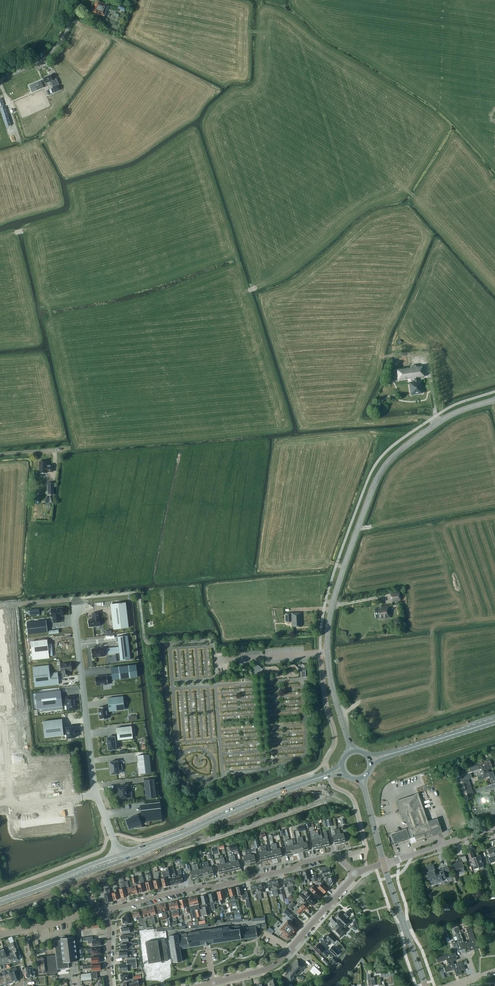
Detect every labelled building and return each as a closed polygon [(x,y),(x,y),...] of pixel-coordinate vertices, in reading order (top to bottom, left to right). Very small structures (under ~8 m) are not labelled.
[(107,11),(109,6),(105,4),(106,4),(101,3),(101,2),(96,0),(94,7),(94,6),(92,11),(96,13),(97,14),(100,15),(101,15),(102,15),(104,16),(106,11),(107,11)] [(50,81),(52,87),(59,84),(56,78),(53,80),(51,75),(44,78),(46,83),(50,81)] [(40,81),(29,86),(32,92),(43,88),(40,81)] [(6,127),(11,125),(5,106),(0,108),(0,109),(6,127)] [(411,395),(415,394),(422,393),(422,392),(422,389),(421,389),(420,381),(418,382),(418,377),(425,376),(423,365),(416,366),(416,365),(411,366),(411,367),(396,369),(398,380),(414,378),(415,382),(410,383),(411,388),(410,388),(411,395)] [(39,473),(47,473),(47,472),(53,472),(53,465),(47,465),(47,462),(39,461),(39,473)] [(390,593),(391,602),(400,601),(399,592),(390,593)] [(110,604),(113,629),(128,627),(126,602),(110,604)] [(382,608),(375,609),(376,618),(379,619),(390,617),(388,606),(381,607),(382,608)] [(63,615),(62,608),(51,609),(52,617),(53,616),(53,623),(60,622),(59,616),(63,615)] [(88,620),(88,621),(88,622),(88,623),(89,624),(89,627),(92,626),(93,627),(94,627),(95,626),(100,626),(99,618),(98,613),(92,613),(93,619),(88,620)] [(301,620),(301,613),(285,613),(286,622),(292,621),(292,625),(293,627),(301,626),(301,620)] [(48,632),(46,623),(46,620),(26,623),(28,635),(48,632)] [(106,650),(104,650),(104,647),(92,649),(92,653),(92,654),(93,659),(93,657),(105,656),(104,654),(119,653),(120,660),(130,659),(127,635),(117,637),(119,647),(106,648),(106,650)] [(31,642),(33,660),(49,658),(47,640),(31,642)] [(57,644),(54,644),(55,648),(57,648),(58,653),(62,652),(62,649),(69,648),(68,640),(64,640),(60,640),(60,641),(56,641),(57,644)] [(0,659),(0,665),(2,665),(2,668),(8,667),(8,664),(4,664),(4,659),(0,659)] [(257,676),(263,669),(256,662),(252,666),(256,669),(253,673),(257,676)] [(68,671),(72,670),(71,663),(60,664),(61,672),(62,671),(63,677),(69,676),(69,672),(68,672),(68,671)] [(32,667),(35,687),(59,684),(58,672),(50,673),(49,665),(32,667)] [(112,680),(137,677),(136,665),(111,668),(112,675),(95,677),(96,686),(108,684),(107,680),(112,680)] [(0,674),(0,679),(6,679),(5,674),(9,673),(8,670),(2,670),(3,673),(0,674)] [(0,679),(0,685),(4,685),(4,688),(10,687),(10,684),(7,684),(6,679),(0,679)] [(0,694),(0,699),(8,699),(8,693),(11,693),(11,689),(5,690),(5,693),(0,694)] [(37,708),(62,705),(61,690),(36,693),(37,708)] [(76,709),(75,696),(66,697),(68,710),(76,709)] [(100,719),(108,718),(107,711),(109,711),(124,709),(123,696),(108,698),(109,707),(106,708),(106,706),(98,707),(100,719)] [(6,704),(7,708),(13,707),(13,703),(9,704),(8,699),(0,699),(0,705),(6,704)] [(16,716),(8,717),(8,720),(8,723),(19,721),(18,716),(22,716),(21,712),(15,713),(16,716)] [(75,730),(74,730),(74,726),(63,728),(61,719),(43,721),(45,737),(63,735),(66,734),(67,738),(75,738),(74,734),(75,734),(75,730)] [(19,721),(8,723),(8,725),(9,725),(9,728),(17,727),(17,730),(23,730),(23,726),(20,727),(19,721)] [(107,737),(108,750),(116,749),(115,740),(133,738),(131,726),(116,728),(117,737),(114,737),(107,737)] [(18,736),(10,737),(10,740),(10,742),(21,741),(21,736),(24,735),(24,732),(17,733),(18,736)] [(21,741),(10,742),(11,745),(11,748),(19,747),(19,750),(26,750),(25,746),(22,746),(21,741)] [(20,756),(12,757),(13,762),(24,761),(23,756),(27,755),(26,752),(20,752),(20,756)] [(137,755),(140,774),(151,773),(149,754),(137,755)] [(50,755),(47,755),(47,761),(51,761),(51,765),(53,764),(53,765),(57,764),(62,763),(61,756),(51,758),(50,755)] [(482,767),(484,774),(488,772),(486,766),(491,764),(489,760),(468,767),(470,771),(482,767)] [(13,762),(12,762),(13,766),(14,768),(22,767),(22,770),(28,769),(28,766),(24,766),(24,761),(13,762)] [(111,774),(119,774),(118,770),(122,769),(122,764),(118,765),(117,761),(110,762),(111,774)] [(488,772),(484,774),(477,776),(478,779),(488,775),(491,784),(494,782),(494,779),(494,775),(494,770),(488,772)] [(146,799),(156,797),(154,779),(144,780),(146,799)] [(491,784),(483,786),(485,791),(494,787),(494,782),(491,784)] [(123,798),(127,798),(127,799),(133,799),(131,789),(130,789),(129,783),(123,784),(123,787),(119,788),(119,794),(118,794),(119,800),(123,799),(123,798)] [(407,828),(406,829),(410,841),(411,843),(441,832),(436,818),(427,821),(417,793),(396,801),(402,820),(404,819),(407,828)] [(486,815),(486,813),(484,809),(480,796),(476,798),(479,807),(472,809),(474,814),(480,812),(482,816),(486,815)] [(491,806),(484,809),(486,813),(492,811),(494,815),(494,805),(493,798),(492,796),(491,796),(487,797),(491,806)] [(142,814),(138,816),(137,815),(138,814),(130,817),(131,817),(131,818),(126,820),(130,828),(136,826),(136,827),(136,828),(147,826),(142,827),(140,821),(143,819),(150,819),(150,820),(161,819),(161,822),(162,822),(159,803),(141,805),(142,814)] [(22,825),(17,826),(17,833),(22,832),(23,840),(65,835),(64,824),(66,824),(66,820),(64,821),(64,823),(22,827),(22,825)] [(339,828),(336,829),(340,843),(345,842),(343,833),(341,834),(339,828)] [(410,841),(406,829),(391,835),(395,846),(410,841)] [(319,848),(324,847),(322,838),(319,839),(318,833),(315,834),(319,848)] [(302,837),(299,837),(303,852),(308,850),(306,842),(304,842),(302,837)] [(292,839),(289,840),(293,854),(298,853),(296,844),(293,845),(292,839)] [(276,843),(273,843),(277,858),(282,857),(280,848),(277,849),(276,843)] [(266,860),(271,859),(269,851),(267,851),(265,845),(263,846),(266,860)] [(250,849),(247,850),(251,864),(256,863),(254,854),(251,855),(250,849)] [(471,860),(474,869),(483,866),(479,855),(474,857),(472,851),(466,853),(469,861),(471,860)] [(454,872),(458,870),(459,873),(460,873),(464,872),(464,871),(462,863),(467,862),(464,854),(460,855),(461,859),(451,863),(454,872)] [(234,855),(231,856),(235,870),(240,869),(238,860),(236,861),(234,855)] [(225,872),(230,871),(228,863),(225,863),(224,857),(221,858),(225,872)] [(208,861),(205,862),(208,876),(214,875),(212,866),(209,867),(208,861)] [(198,879),(203,877),(201,869),(198,870),(197,864),(194,864),(198,879)] [(429,871),(427,872),(430,882),(431,885),(443,881),(442,879),(446,878),(444,872),(449,871),(447,865),(441,867),(442,870),(439,871),(439,873),(436,874),(434,870),(435,870),(433,865),(427,867),(429,871)] [(322,873),(323,877),(326,876),(326,875),(330,873),(329,866),(321,867),(322,873)] [(165,868),(166,870),(167,874),(168,878),(170,877),(172,885),(177,883),(176,876),(175,873),(172,874),(170,867),(165,868)] [(303,872),(302,872),(303,876),(300,877),(302,884),(305,884),(304,880),(307,879),(308,882),(311,881),(310,880),(311,879),(310,874),(309,874),(308,870),(305,871),(304,871),(303,872)] [(327,883),(330,887),(334,882),(334,881),(333,876),(326,878),(327,883)] [(292,892),(288,877),(283,878),(285,887),(287,886),(289,892),(292,892)] [(129,895),(133,894),(131,887),(129,887),(127,881),(124,882),(125,884),(126,888),(127,888),(129,895)] [(276,895),(272,881),(267,882),(269,891),(271,890),(273,896),(276,895)] [(317,887),(324,893),(328,889),(322,883),(321,883),(319,881),(317,883),(319,885),(317,887)] [(257,900),(259,899),(256,885),(250,886),(252,895),(255,894),(257,900)] [(241,886),(236,887),(238,895),(241,895),(242,898),(242,900),(245,899),(248,898),(247,891),(243,892),(241,886)] [(313,894),(318,899),(322,895),(317,890),(316,891),(315,890),(316,890),(313,887),(310,889),(314,893),(313,894)] [(228,889),(230,896),(232,896),(232,899),(230,899),(232,907),(237,906),(235,897),(234,897),(234,895),(236,895),(234,888),(228,889)] [(223,890),(217,892),(219,900),(220,904),(222,903),(222,899),(225,898),(223,890)] [(306,899),(312,905),(317,901),(310,895),(307,893),(305,895),(308,897),(306,899)] [(201,896),(203,904),(202,904),(203,907),(205,915),(209,914),(208,909),(207,906),(207,905),(206,905),(206,904),(208,903),(206,894),(205,895),(204,894),(203,895),(201,896)] [(197,896),(192,897),(197,917),(204,915),(203,913),(200,913),(198,904),(199,904),(197,896)] [(193,918),(197,917),(192,897),(188,898),(190,906),(193,918)] [(179,900),(182,913),(188,912),(188,908),(187,908),(185,899),(179,900)] [(306,904),(305,905),(303,904),(301,906),(300,907),(299,908),(299,909),(296,907),(293,911),(295,913),(295,915),(299,914),(300,914),(304,910),(308,910),(309,906),(306,904)] [(145,920),(151,919),(150,915),(151,915),(150,911),(149,908),(142,910),(144,918),(145,918),(145,920)] [(143,924),(142,919),(141,915),(140,916),(139,910),(132,912),(133,918),(134,917),(134,918),(136,917),(138,916),(139,922),(142,921),(143,924)] [(333,916),(329,919),(336,926),(332,930),(339,937),(344,933),(345,931),(343,928),(344,928),(350,923),(346,919),(348,916),(345,913),(343,915),(339,912),(334,917),(333,916)] [(290,923),(293,920),(288,916),(282,923),(292,933),(296,928),(290,923)] [(288,937),(292,933),(282,923),(278,927),(277,926),(274,929),(280,935),(282,932),(288,937)] [(189,946),(203,944),(203,945),(210,944),(210,943),(241,938),(241,939),(257,936),(256,928),(256,926),(239,929),(238,925),(229,927),(169,936),(174,962),(182,961),(180,948),(189,947),(189,946)] [(466,948),(465,947),(464,943),(460,934),(461,934),(459,931),(458,927),(454,928),(456,936),(454,937),(455,940),(451,942),(453,947),(456,946),(457,951),(466,948)] [(470,941),(464,943),(465,947),(472,945),(473,950),(478,948),(470,927),(466,928),(470,941)] [(131,933),(131,935),(120,936),(121,942),(129,941),(128,937),(135,936),(134,933),(131,933)] [(326,937),(324,936),(320,941),(326,946),(327,946),(328,947),(331,944),(330,943),(331,942),(332,943),(336,939),(329,933),(326,937)] [(54,941),(56,954),(56,955),(57,969),(58,969),(69,968),(68,962),(77,961),(74,937),(65,938),(65,936),(63,936),(63,938),(60,938),(61,940),(54,941)] [(86,937),(86,940),(88,940),(88,943),(92,943),(93,946),(101,945),(101,940),(96,940),(96,939),(93,940),(92,936),(86,937)] [(165,939),(145,942),(149,963),(168,960),(165,939)] [(120,947),(120,948),(120,949),(120,950),(131,949),(130,945),(139,944),(139,941),(127,942),(127,943),(120,944),(120,946),(120,947)] [(328,954),(318,944),(316,945),(316,944),(313,947),(314,948),(313,948),(320,954),(322,951),(326,955),(328,954)] [(332,946),(329,950),(335,956),(339,952),(332,946)] [(14,956),(13,956),(15,961),(20,959),(18,955),(20,954),(19,951),(17,951),(16,948),(15,948),(12,949),(12,950),(14,956)] [(135,949),(127,950),(127,951),(119,952),(120,955),(119,955),(119,957),(120,957),(120,958),(130,957),(130,954),(135,953),(135,949)] [(12,950),(11,951),(11,952),(6,954),(10,963),(15,961),(13,956),(14,956),(12,950)] [(447,959),(450,966),(454,965),(452,958),(456,956),(455,952),(436,958),(438,963),(447,959)] [(58,972),(58,969),(57,969),(56,955),(45,956),(37,957),(39,973),(48,972),(48,973),(58,972)] [(119,968),(119,970),(120,970),(120,971),(128,970),(127,967),(132,967),(132,965),(136,965),(136,959),(136,957),(126,958),(127,960),(126,960),(127,963),(119,964),(119,968)] [(296,977),(305,967),(297,959),(288,969),(289,970),(284,975),(291,981),(296,976),(296,977)] [(454,965),(450,966),(444,968),(445,973),(454,969),(457,976),(462,974),(459,968),(464,966),(462,962),(454,965)] [(311,968),(319,975),(323,970),(319,967),(318,968),(314,965),(311,968)] [(16,973),(18,972),(16,967),(12,968),(13,972),(10,973),(13,982),(18,980),(16,973)] [(26,976),(27,977),(27,980),(30,980),(30,977),(35,977),(35,971),(33,971),(33,967),(25,967),(26,976)] [(5,975),(8,984),(13,982),(10,973),(8,969),(7,970),(8,974),(5,975)] [(280,984),(279,984),(277,978),(268,980),(270,985),(280,985),(280,984)]
